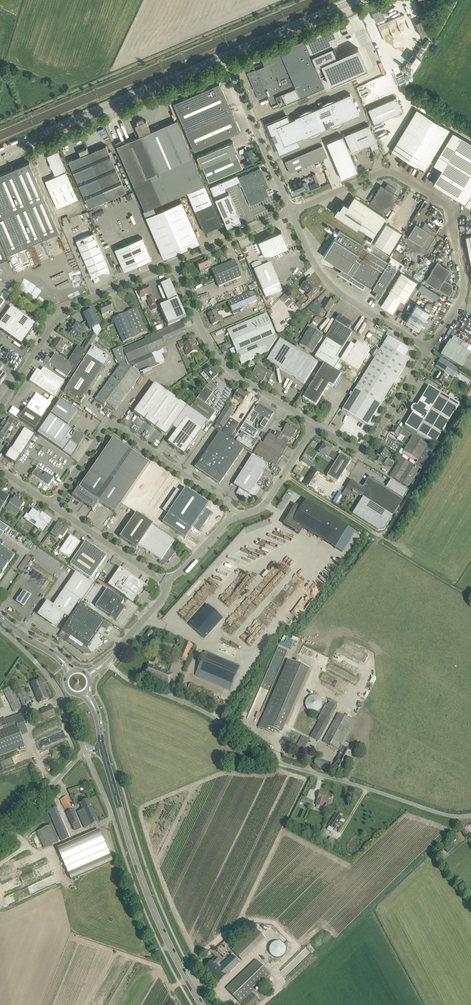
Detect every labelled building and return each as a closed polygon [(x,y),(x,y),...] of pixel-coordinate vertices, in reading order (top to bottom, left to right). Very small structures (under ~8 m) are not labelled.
[(372,12),(376,21),(385,17),(381,8),(372,12)] [(384,40),(410,29),(404,14),(378,25),(384,40)] [(424,19),(415,23),(421,35),(429,31),(424,19)] [(311,41),(327,86),(347,79),(331,34),(311,41)] [(412,54),(410,57),(409,58),(411,60),(409,63),(414,66),(417,62),(433,38),(429,35),(425,41),(415,56),(412,54)] [(324,86),(303,39),(279,50),(266,56),(269,63),(247,73),(258,98),(263,96),(263,97),(265,96),(265,95),(267,94),(273,108),(324,86)] [(414,67),(407,62),(404,66),(412,71),(414,67)] [(219,83),(215,85),(173,103),(185,131),(189,140),(194,151),(240,131),(222,89),(222,88),(221,86),(220,86),(219,83)] [(340,98),(344,108),(355,104),(350,93),(340,98)] [(396,97),(368,109),(374,123),(391,116),(392,116),(392,117),(402,114),(401,112),(402,111),(399,104),(396,97)] [(327,101),(332,113),(344,108),(340,98),(334,100),(333,99),(327,101)] [(317,107),(322,118),(332,113),(327,101),(321,104),(322,105),(317,107)] [(355,104),(344,108),(348,119),(359,114),(355,104)] [(305,110),(310,123),(322,118),(317,107),(312,110),(311,109),(305,110)] [(348,119),(344,108),(332,113),(338,126),(343,122),(343,121),(348,119)] [(391,150),(403,157),(424,170),(449,129),(416,109),(391,150)] [(294,117),(295,118),(299,127),(310,123),(305,110),(299,114),(300,115),(294,117)] [(331,127),(338,126),(332,113),(322,118),(326,128),(331,126),(331,127)] [(295,118),(289,120),(287,115),(284,116),(279,118),(275,120),(274,120),(270,122),(269,122),(270,122),(267,123),(268,126),(268,127),(270,131),(272,136),(271,136),(271,137),(272,136),(273,138),(299,127),(295,118)] [(321,132),(321,131),(326,128),(322,118),(310,123),(316,135),(321,132)] [(196,164),(176,120),(150,131),(146,120),(144,121),(144,120),(143,119),(142,119),(141,119),(138,120),(137,121),(136,122),(137,123),(137,124),(135,125),(139,136),(117,146),(136,190),(144,209),(204,183),(196,164)] [(315,135),(316,135),(310,123),(299,127),(303,137),(303,138),(309,136),(309,137),(315,135)] [(369,124),(344,135),(349,146),(352,153),(361,150),(361,149),(360,150),(359,148),(376,141),(369,124)] [(273,138),(274,141),(273,141),(274,141),(276,146),(278,150),(278,151),(279,153),(282,152),(282,153),(283,152),(287,150),(287,151),(288,150),(287,150),(292,148),(297,146),(300,145),(297,139),(303,137),(299,127),(273,138)] [(467,205),(469,207),(470,204),(470,143),(453,131),(433,163),(442,168),(433,183),(465,203),(464,204),(467,205)] [(342,135),(326,142),(326,143),(327,143),(327,145),(328,144),(329,148),(329,149),(345,142),(342,135)] [(201,167),(202,166),(209,182),(242,168),(237,156),(239,155),(237,150),(233,141),(225,144),(197,156),(201,167)] [(345,142),(329,149),(330,149),(331,152),(331,154),(331,155),(348,148),(345,142)] [(89,152),(87,147),(78,151),(80,156),(69,161),(89,208),(126,192),(106,145),(89,152)] [(322,145),(285,161),(290,172),(327,156),(322,145)] [(348,148),(331,155),(332,155),(333,157),(333,156),(334,160),(334,161),(350,154),(348,148)] [(254,156),(251,149),(244,152),(248,160),(243,162),(245,167),(254,163),(253,161),(255,160),(254,156)] [(55,176),(45,180),(57,208),(78,199),(67,172),(58,151),(47,156),(50,164),(49,164),(51,168),(52,168),(55,176)] [(350,154),(334,161),(335,161),(336,164),(337,166),(336,166),(336,167),(353,160),(350,154)] [(353,160),(336,167),(337,167),(339,172),(339,173),(340,173),(341,176),(342,179),(353,174),(357,172),(358,172),(353,160)] [(6,259),(9,257),(8,253),(59,231),(30,162),(29,162),(13,168),(13,169),(12,169),(3,173),(0,174),(0,261),(6,259)] [(264,188),(267,186),(268,186),(260,168),(238,177),(247,197),(264,189),(264,188)] [(311,184),(313,189),(321,186),(315,173),(312,175),(316,182),(311,184)] [(291,184),(295,192),(305,187),(309,186),(308,183),(307,182),(306,182),(304,182),(303,183),(302,179),(292,183),(291,184)] [(393,193),(396,189),(387,183),(385,188),(380,185),(370,202),(387,213),(397,195),(393,193)] [(195,209),(204,232),(222,224),(221,222),(212,202),(205,184),(187,192),(195,209)] [(219,184),(210,187),(215,198),(227,227),(241,221),(228,193),(227,193),(224,188),(221,189),(219,184)] [(264,189),(247,197),(254,214),(268,209),(262,196),(265,195),(266,193),(264,189)] [(386,218),(371,208),(354,196),(348,205),(343,202),(339,208),(338,207),(334,213),(357,228),(358,227),(369,234),(373,237),(386,218)] [(163,258),(199,242),(182,201),(146,216),(163,258)] [(102,211),(91,214),(90,211),(87,212),(89,219),(86,220),(87,224),(95,221),(93,216),(102,213),(102,211)] [(399,224),(405,227),(411,215),(405,212),(399,224)] [(425,223),(424,222),(424,223),(422,227),(416,223),(407,236),(427,248),(426,249),(427,249),(435,236),(435,235),(437,232),(432,229),(430,228),(429,227),(427,226),(426,225),(425,223)] [(401,233),(386,223),(374,243),(389,253),(401,233)] [(339,272),(344,275),(351,279),(352,287),(360,285),(363,287),(365,284),(377,291),(374,296),(378,299),(397,268),(363,246),(364,245),(339,230),(323,256),(342,268),(339,272)] [(281,231),(258,240),(265,257),(288,247),(281,231)] [(109,269),(109,268),(93,233),(76,240),(91,276),(92,276),(95,282),(97,279),(97,280),(98,279),(98,278),(99,277),(97,274),(103,271),(104,272),(109,273),(110,273),(108,269),(109,269)] [(115,249),(124,270),(151,259),(142,237),(115,249)] [(115,261),(110,248),(105,250),(110,262),(115,261)] [(211,268),(207,260),(197,265),(200,271),(204,269),(205,271),(211,268)] [(226,273),(215,278),(219,287),(242,278),(234,261),(222,266),(226,273)] [(260,262),(252,265),(266,297),(282,290),(270,263),(262,267),(260,262)] [(438,288),(439,288),(450,294),(453,290),(451,284),(447,281),(450,276),(449,273),(448,272),(450,270),(437,262),(425,280),(438,288)] [(211,271),(215,278),(226,273),(222,266),(211,271)] [(401,300),(404,302),(417,282),(402,272),(381,306),(393,313),(401,300)] [(319,290),(308,279),(302,285),(309,292),(306,295),(309,298),(311,296),(312,297),(319,290)] [(169,304),(160,308),(168,327),(186,319),(170,281),(161,285),(169,304)] [(256,291),(257,290),(255,283),(248,286),(249,290),(252,289),(254,296),(257,295),(256,291)] [(148,286),(137,291),(141,298),(141,299),(146,296),(147,300),(150,307),(152,311),(158,308),(156,304),(153,298),(151,294),(148,286)] [(233,312),(253,303),(248,293),(228,302),(233,312)] [(323,306),(319,303),(314,309),(319,313),(321,309),(328,313),(334,303),(327,299),(323,306)] [(114,312),(110,304),(104,306),(103,305),(99,307),(102,315),(109,312),(110,313),(114,312)] [(416,304),(405,321),(418,329),(429,312),(416,304)] [(210,313),(208,314),(212,325),(224,320),(222,315),(219,316),(216,310),(218,309),(216,305),(207,308),(208,309),(209,309),(210,313)] [(132,311),(116,317),(113,319),(123,343),(147,332),(135,306),(131,307),(132,311)] [(0,321),(0,330),(8,336),(22,315),(10,307),(0,321)] [(93,308),(83,312),(90,329),(100,325),(93,308)] [(266,314),(227,331),(237,353),(236,353),(241,365),(268,353),(277,339),(266,314)] [(22,315),(8,336),(20,344),(34,324),(22,315)] [(348,330),(352,324),(341,318),(341,317),(342,317),(341,317),(341,316),(340,316),(339,316),(324,339),(326,340),(314,358),(322,362),(332,369),(334,370),(340,361),(336,358),(352,332),(348,330)] [(69,329),(67,332),(73,336),(74,337),(76,333),(76,332),(80,325),(73,321),(69,328),(69,329)] [(312,354),(323,337),(310,329),(299,346),(312,354)] [(166,348),(159,331),(144,338),(145,340),(123,350),(122,347),(112,351),(118,364),(121,360),(139,373),(140,372),(141,373),(164,363),(165,361),(162,354),(166,353),(164,349),(166,348)] [(97,336),(92,333),(85,343),(90,347),(97,336)] [(384,344),(342,410),(368,426),(409,360),(404,357),(408,350),(388,337),(384,344)] [(58,339),(52,348),(60,353),(62,350),(61,349),(65,344),(58,339)] [(185,344),(183,340),(178,343),(180,349),(184,347),(185,350),(186,350),(188,355),(197,351),(194,344),(195,344),(194,340),(185,344)] [(280,340),(267,361),(304,384),(317,363),(280,340)] [(441,355),(462,368),(462,367),(470,372),(470,355),(470,354),(450,341),(441,355)] [(357,371),(370,350),(357,342),(344,363),(357,371)] [(50,367),(50,365),(70,378),(73,373),(87,352),(78,346),(68,362),(55,354),(51,360),(48,359),(46,359),(44,363),(50,367)] [(87,356),(75,374),(93,385),(110,358),(92,347),(87,356)] [(303,398),(316,406),(329,385),(333,387),(341,375),(334,370),(332,369),(322,362),(314,358),(323,364),(324,364),(303,398)] [(458,369),(441,358),(435,367),(453,377),(458,369)] [(95,400),(104,407),(106,404),(115,411),(141,376),(138,374),(139,373),(121,360),(118,364),(119,366),(95,400)] [(252,374),(263,380),(265,376),(270,379),(273,374),(258,365),(252,374)] [(211,382),(218,376),(218,375),(210,367),(210,366),(204,372),(201,374),(207,381),(208,380),(211,382)] [(64,382),(44,368),(41,372),(37,370),(29,382),(33,384),(51,396),(54,398),(64,382)] [(448,378),(440,373),(435,380),(444,386),(447,388),(450,384),(446,382),(448,378)] [(64,392),(73,398),(81,403),(93,385),(75,374),(64,392)] [(209,383),(204,387),(205,388),(190,409),(208,422),(208,423),(216,412),(205,405),(218,387),(217,387),(216,388),(211,382),(208,380),(207,381),(209,383)] [(155,384),(141,403),(153,412),(167,393),(155,384)] [(459,405),(448,398),(441,394),(429,386),(417,406),(415,405),(413,406),(410,409),(411,412),(412,413),(405,426),(417,434),(435,445),(459,405)] [(242,392),(238,390),(233,399),(242,404),(247,396),(242,392)] [(48,401),(43,398),(36,393),(26,409),(41,419),(47,409),(51,403),(48,401)] [(177,400),(167,393),(153,412),(146,422),(156,429),(177,400)] [(77,450),(79,447),(70,441),(75,433),(71,430),(72,429),(68,426),(77,412),(73,409),(60,400),(50,415),(37,434),(71,457),(76,449),(77,450)] [(177,400),(156,429),(166,436),(187,408),(177,400)] [(234,439),(236,441),(242,432),(253,439),(258,431),(250,426),(258,413),(265,417),(260,425),(261,426),(264,428),(274,413),(273,413),(259,405),(259,404),(257,402),(234,439)] [(134,413),(146,422),(153,412),(141,403),(134,413)] [(13,407),(9,413),(34,429),(41,419),(26,409),(23,413),(13,407)] [(216,423),(214,427),(220,431),(231,438),(239,424),(229,418),(233,412),(226,407),(216,423)] [(177,431),(168,443),(169,444),(169,443),(174,447),(174,448),(178,451),(178,450),(183,454),(184,455),(184,454),(202,430),(208,422),(190,409),(190,410),(187,408),(172,428),(177,431)] [(3,439),(4,436),(7,438),(10,433),(8,431),(11,426),(12,424),(15,420),(10,417),(6,423),(4,421),(0,427),(0,437),(3,439)] [(292,437),(298,429),(294,427),(288,424),(283,431),(292,437)] [(400,441),(405,434),(394,427),(390,433),(398,437),(397,439),(400,441)] [(19,455),(32,434),(25,429),(11,450),(19,455)] [(236,441),(252,451),(257,442),(253,439),(242,432),(236,441)] [(278,432),(275,437),(280,440),(283,435),(278,432)] [(70,441),(79,447),(84,439),(75,433),(70,441)] [(212,443),(224,451),(232,441),(220,433),(212,443)] [(288,446),(280,440),(275,437),(269,434),(263,443),(261,442),(254,452),(276,466),(281,457),(282,457),(283,455),(283,454),(288,446)] [(433,449),(413,436),(403,452),(418,461),(415,465),(421,469),(433,449)] [(72,496),(83,504),(93,510),(98,502),(115,514),(149,464),(113,439),(82,484),(81,483),(72,496)] [(224,451),(237,460),(244,449),(232,441),(224,451)] [(221,456),(224,451),(212,443),(209,448),(221,456)] [(323,446),(319,452),(327,457),(336,462),(340,456),(331,450),(332,449),(324,444),(323,446)] [(218,461),(221,456),(209,448),(206,453),(218,461)] [(389,453),(381,448),(376,455),(380,457),(377,461),(386,466),(389,461),(385,458),(389,453)] [(233,465),(237,460),(224,451),(221,456),(233,465)] [(214,466),(218,461),(206,453),(202,458),(214,466)] [(336,462),(327,476),(337,483),(351,461),(340,454),(340,456),(336,462)] [(239,489),(236,493),(236,494),(239,496),(240,496),(242,497),(242,498),(246,500),(247,501),(248,501),(249,501),(250,501),(251,501),(252,500),(253,500),(253,499),(254,499),(254,498),(255,498),(255,497),(254,496),(255,495),(256,495),(257,494),(260,489),(260,488),(256,485),(268,465),(252,455),(233,485),(239,489)] [(218,461),(230,470),(233,465),(221,456),(218,461)] [(211,471),(214,466),(202,458),(199,463),(205,467),(211,471)] [(302,460),(302,461),(312,467),(314,465),(304,458),(302,461),(302,460)] [(418,470),(401,459),(390,476),(398,482),(407,487),(418,470)] [(226,475),(230,470),(218,461),(214,466),(226,475)] [(201,472),(205,467),(199,463),(195,468),(201,472)] [(223,479),(226,475),(214,466),(211,471),(217,475),(223,479)] [(201,472),(207,476),(211,471),(205,467),(201,472)] [(54,479),(37,468),(32,476),(48,487),(54,479)] [(211,471),(207,476),(213,480),(217,475),(211,471)] [(223,479),(217,475),(213,480),(220,484),(223,479)] [(373,480),(369,478),(365,484),(363,488),(351,480),(342,494),(347,497),(350,491),(357,495),(357,494),(363,498),(352,514),(377,530),(384,529),(392,516),(403,499),(408,491),(391,480),(386,488),(373,480)] [(163,523),(171,528),(185,538),(194,526),(194,527),(200,531),(203,525),(209,518),(208,518),(212,512),(207,509),(206,509),(205,509),(208,505),(185,489),(163,523)] [(9,497),(0,491),(0,511),(9,497)] [(12,500),(8,504),(12,507),(11,508),(17,513),(19,511),(20,513),(24,508),(22,507),(25,503),(21,500),(20,501),(18,500),(20,497),(16,495),(12,500)] [(301,527),(302,528),(335,549),(335,548),(348,528),(348,527),(306,501),(301,508),(300,510),(296,507),(290,516),(288,515),(286,518),(287,518),(288,519),(285,524),(298,532),(301,527)] [(48,525),(52,519),(42,512),(41,514),(33,508),(28,515),(27,513),(24,518),(29,521),(31,518),(38,522),(35,526),(43,531),(47,524),(48,525)] [(136,549),(139,546),(152,526),(153,525),(136,513),(120,538),(136,549)] [(58,524),(51,534),(57,538),(60,535),(63,537),(68,530),(64,527),(64,528),(58,524)] [(152,526),(139,546),(160,561),(159,563),(164,566),(169,560),(168,559),(170,557),(171,557),(175,553),(169,549),(174,541),(152,526)] [(59,552),(69,559),(80,542),(70,535),(59,552)] [(48,536),(40,547),(43,548),(46,543),(50,538),(48,536)] [(91,579),(106,557),(98,550),(94,548),(85,542),(70,564),(70,565),(90,579),(91,579)] [(8,565),(15,555),(0,545),(0,576),(8,565)] [(22,571),(31,558),(27,555),(18,568),(22,571)] [(143,585),(119,569),(108,585),(132,602),(137,595),(138,592),(139,592),(143,585)] [(56,626),(64,615),(68,618),(80,600),(82,601),(93,584),(75,572),(52,606),(47,603),(39,615),(56,626)] [(107,589),(95,606),(116,621),(124,610),(123,609),(124,608),(126,609),(121,605),(124,601),(107,589)] [(32,597),(23,591),(16,603),(24,608),(32,597)] [(79,605),(62,631),(58,636),(59,636),(84,653),(83,654),(85,652),(86,653),(89,653),(90,652),(91,654),(91,653),(103,644),(96,635),(105,623),(79,605)] [(206,606),(189,625),(205,639),(221,620),(223,619),(207,605),(206,606)] [(186,662),(193,645),(182,640),(179,648),(175,646),(171,655),(186,662)] [(205,650),(195,675),(230,690),(240,666),(224,659),(224,658),(205,650)] [(289,660),(259,728),(273,734),(275,730),(279,732),(307,668),(289,660)] [(148,665),(144,674),(169,684),(172,674),(148,665)] [(39,703),(49,699),(40,679),(31,683),(39,703)] [(14,712),(22,708),(11,686),(3,689),(14,712)] [(17,691),(23,706),(27,704),(26,702),(30,700),(25,687),(17,691)] [(304,709),(318,712),(321,698),(307,695),(304,709)] [(36,723),(56,715),(52,705),(41,710),(42,713),(33,716),(36,723)] [(338,713),(323,741),(341,751),(331,770),(340,774),(347,761),(348,761),(353,751),(342,745),(355,722),(338,713)] [(25,745),(21,735),(28,732),(21,714),(6,719),(5,717),(0,719),(0,755),(25,745)] [(322,715),(310,736),(319,741),(330,719),(322,715)] [(302,735),(296,746),(303,750),(308,739),(302,735)] [(316,758),(313,765),(328,770),(331,763),(316,758)] [(325,801),(331,803),(333,795),(333,796),(325,794),(325,793),(320,791),(316,806),(323,808),(325,801)] [(71,805),(66,797),(61,799),(65,808),(71,805)] [(85,828),(98,822),(88,799),(80,803),(83,809),(78,811),(85,828)] [(69,838),(56,808),(48,812),(61,842),(69,838)] [(82,828),(74,810),(67,813),(75,831),(82,828)] [(328,826),(334,829),(342,817),(336,813),(328,826)] [(44,848),(58,842),(51,825),(37,831),(44,848)] [(99,830),(57,848),(71,879),(113,861),(99,830)] [(255,927),(232,949),(242,960),(265,938),(255,927)] [(269,951),(271,953),(273,955),(275,956),(278,957),(281,956),(283,955),(285,952),(286,950),(286,947),(285,944),(283,942),(281,941),(278,940),(275,940),(273,941),(271,943),(270,945),(269,948),(269,951)] [(205,967),(212,974),(219,982),(240,962),(233,954),(220,967),(217,964),(221,960),(217,956),(205,967)] [(226,988),(242,1004),(253,1004),(259,1000),(251,991),(270,973),(256,959),(226,988)]
